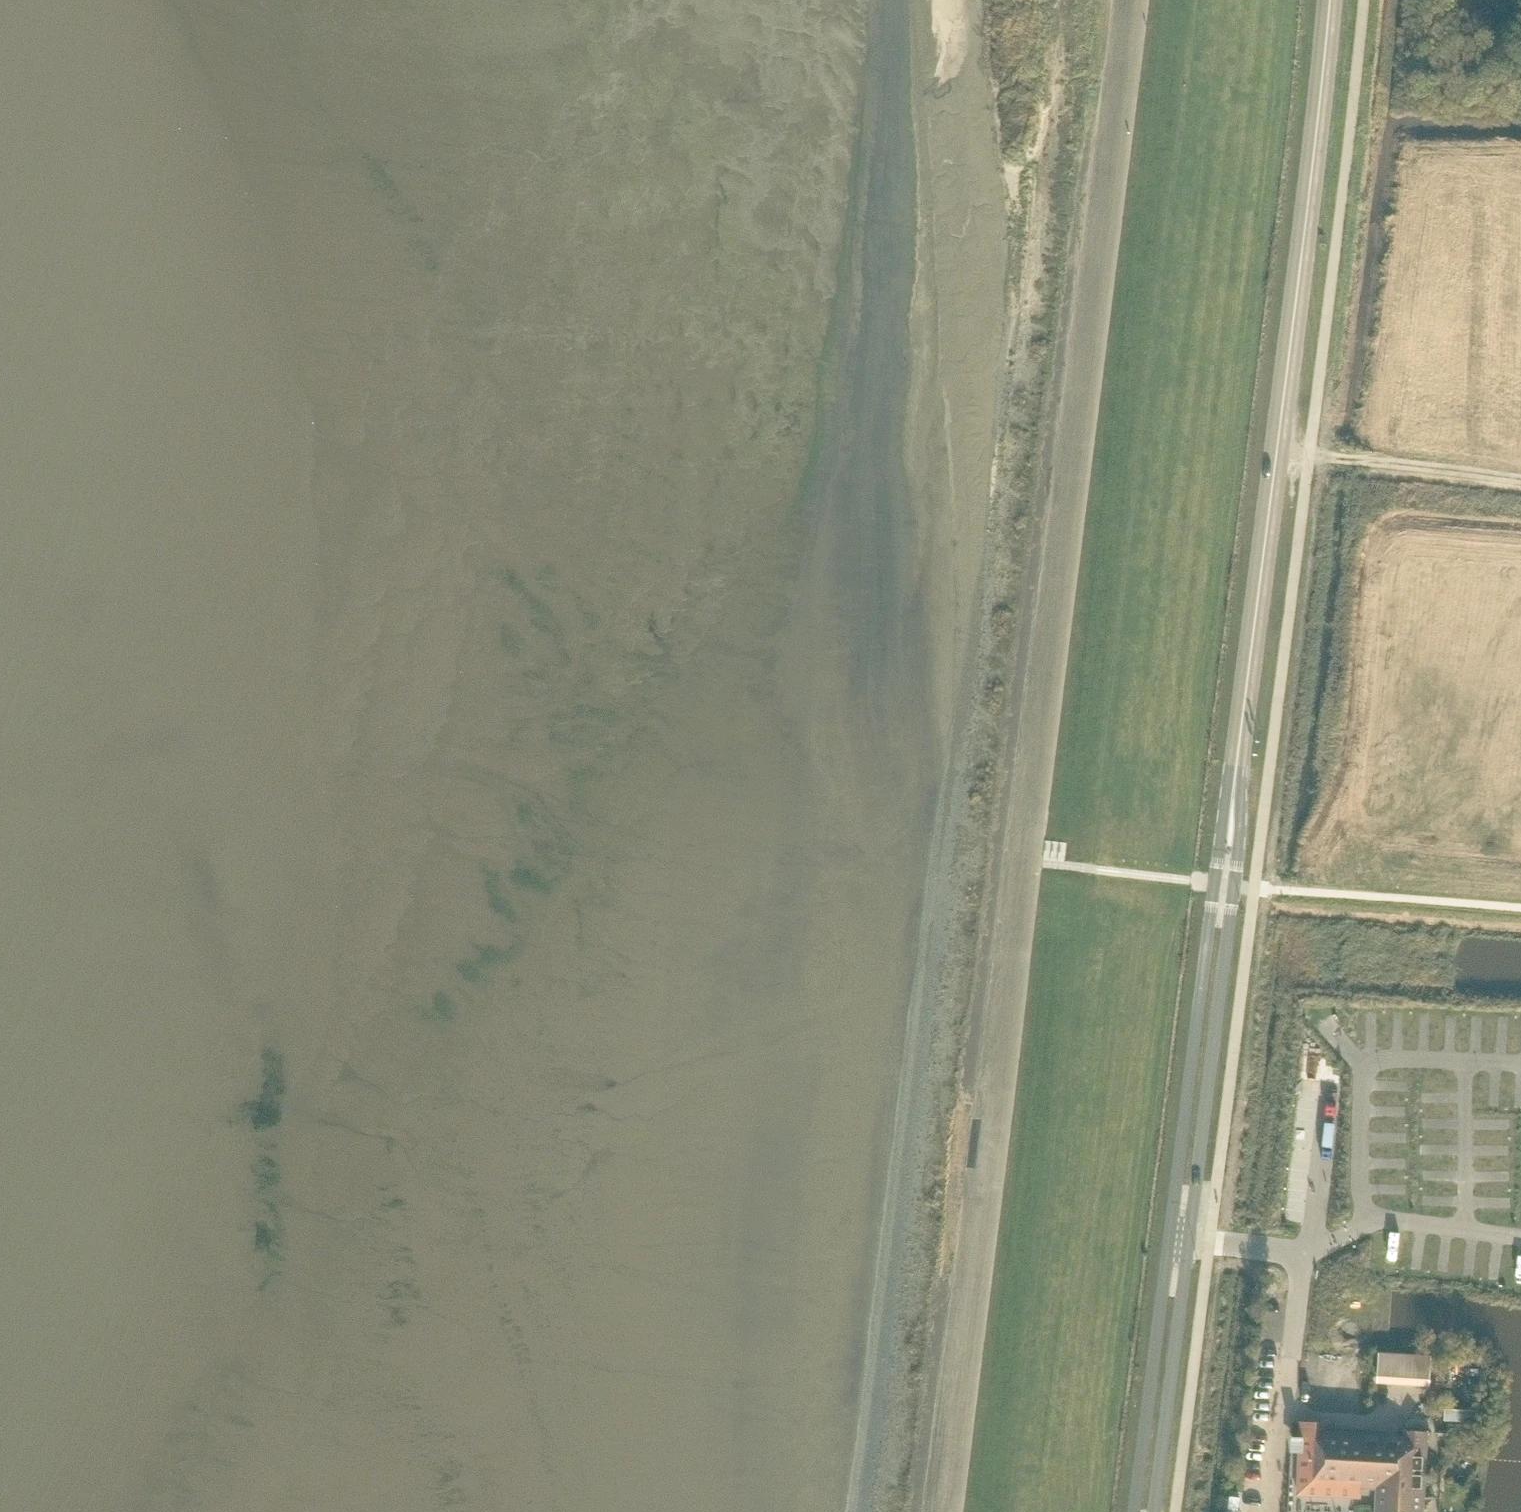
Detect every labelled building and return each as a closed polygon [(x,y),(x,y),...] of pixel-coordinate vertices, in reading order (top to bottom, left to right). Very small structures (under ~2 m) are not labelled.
[(1430,1382),(1431,1357),(1378,1355),(1377,1380),(1430,1382)] [(1438,1375),(1437,1383),(1446,1384),(1446,1376),(1438,1375)] [(1488,1424),(1489,1412),(1452,1411),(1452,1423),(1488,1424)] [(1448,1434),(1472,1435),(1473,1425),(1448,1425),(1448,1434)] [(1358,1491),(1361,1491),(1366,1485),(1378,1485),(1377,1511),(1424,1511),(1428,1433),(1405,1432),(1405,1438),(1322,1435),(1322,1427),(1301,1427),(1299,1498),(1357,1500),(1358,1491)]
